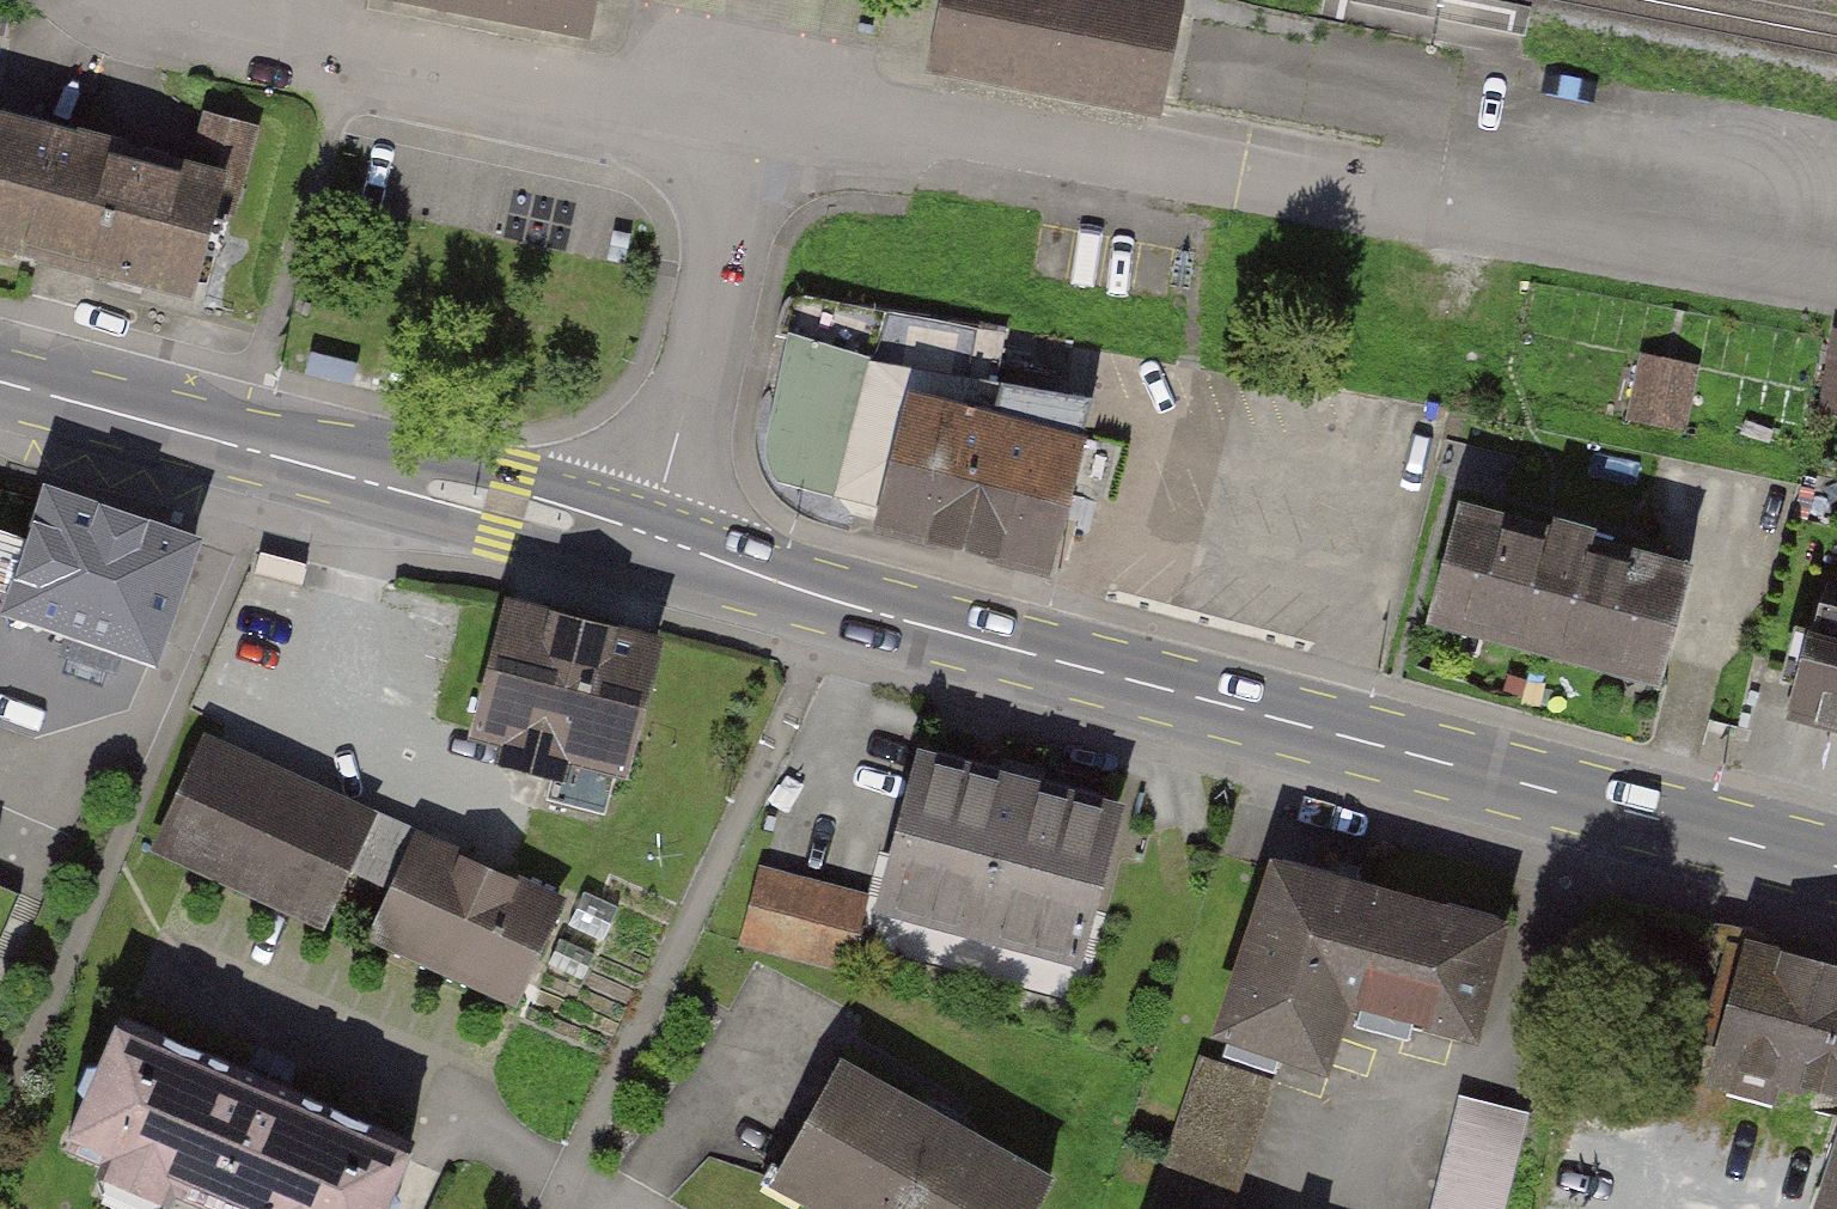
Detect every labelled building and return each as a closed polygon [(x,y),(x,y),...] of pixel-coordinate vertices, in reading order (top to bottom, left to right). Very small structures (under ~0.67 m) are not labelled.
[(382,14),(591,53),(600,0),(384,0),(382,14)] [(928,84),(1162,129),(1187,0),(944,0),(928,84)] [(192,290),(218,181),(0,124),(0,239),(192,290)] [(1048,569),(1092,398),(1017,385),(1015,389),(870,365),(870,360),(789,335),(767,437),(768,459),(777,480),(882,508),(879,525),(1048,569)] [(1835,337),(1819,418),(1836,422),(1836,337),(1835,337)] [(1639,418),(1692,420),(1694,350),(1641,349),(1639,418)] [(153,658),(193,540),(47,491),(6,609),(68,630),(60,653),(114,672),(122,648),(153,658)] [(1459,512),(1432,615),(1657,674),(1684,574),(1586,547),(1587,537),(1553,528),(1547,537),(1459,512)] [(1790,710),(1836,723),(1836,589),(1825,586),(1790,710)] [(652,643),(512,608),(481,730),(512,738),(507,759),(554,771),(547,799),(609,815),(652,643)] [(362,817),(209,747),(165,845),(317,915),(362,817)] [(1116,811),(923,759),(885,900),(1077,953),(1116,811)] [(557,904),(417,841),(376,932),(516,994),(557,904)] [(1472,1030),(1496,929),(1289,871),(1277,868),(1224,1029),(1322,1061),(1344,998),(1472,1030)] [(866,898),(761,871),(743,940),(849,967),(866,898)] [(20,893),(0,884),(0,939),(20,893)] [(1732,945),(1715,1007),(1705,1004),(1698,1038),(1723,1048),(1720,1062),(1836,1096),(1836,973),(1732,945)] [(121,1018),(101,1065),(88,1066),(80,1088),(87,1097),(67,1145),(218,1208),(394,1208),(398,1199),(391,1189),(411,1142),(121,1018)] [(1201,1058),(1150,1208),(1226,1208),(1270,1081),(1201,1058)] [(836,1070),(776,1178),(831,1208),(1032,1208),(1049,1178),(956,1126),(951,1134),(836,1070)] [(1458,1102),(1431,1208),(1505,1208),(1527,1119),(1458,1102)] [(1824,1205),(1835,1208),(1836,1208),(1836,1165),(1824,1205)]
